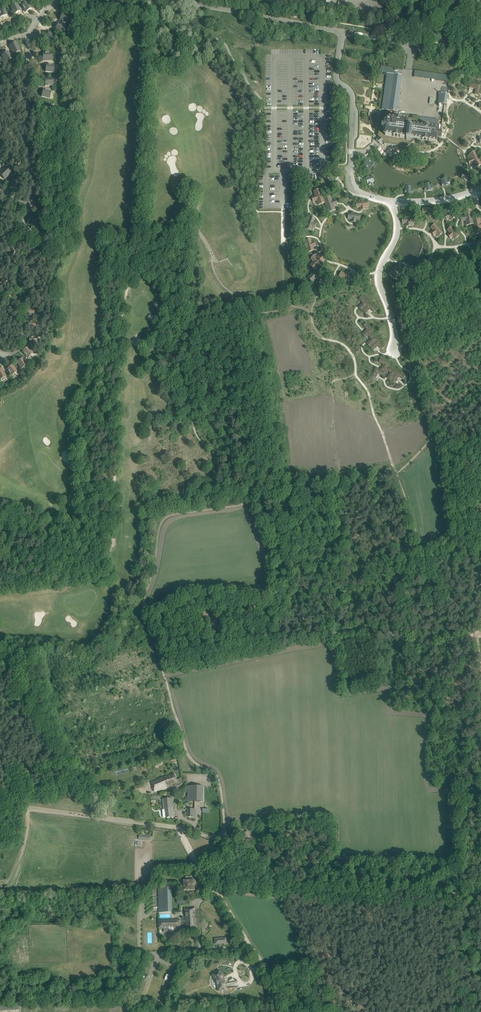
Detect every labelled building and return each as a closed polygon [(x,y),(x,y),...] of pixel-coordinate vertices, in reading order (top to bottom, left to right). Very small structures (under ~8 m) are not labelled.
[(27,1),(21,5),(25,12),(32,8),(27,1)] [(17,3),(10,7),(14,14),(21,11),(17,3)] [(70,16),(62,13),(59,21),(67,23),(70,16)] [(66,27),(59,23),(55,30),(62,34),(66,27)] [(50,32),(45,38),(51,43),(56,38),(50,32)] [(17,42),(9,46),(13,55),(21,51),(17,42)] [(8,51),(2,56),(7,63),(13,58),(8,51)] [(52,52),(42,53),(43,61),(53,60),(52,52)] [(54,65),(46,64),(45,72),(54,73),(54,65)] [(414,77),(449,81),(450,75),(415,71),(414,77)] [(379,138),(377,139),(379,142),(381,144),(383,143),(384,144),(402,147),(406,147),(414,141),(415,139),(436,142),(438,125),(421,123),(421,117),(413,116),(412,119),(389,116),(389,111),(397,112),(402,76),(387,73),(382,110),(387,111),(386,116),(381,115),(378,136),(379,138)] [(53,78),(45,78),(45,86),(54,86),(53,78)] [(470,83),(469,88),(476,89),(475,94),(479,95),(479,94),(479,90),(480,85),(470,83)] [(51,91),(43,89),(41,97),(50,99),(51,91)] [(439,96),(438,104),(446,105),(448,94),(439,93),(438,96),(439,96)] [(51,106),(43,110),(47,117),(55,114),(51,106)] [(469,160),(471,164),(473,163),(475,168),(480,165),(480,163),(476,152),(469,155),(471,159),(469,160)] [(0,172),(0,175),(5,179),(12,173),(6,167),(0,172)] [(19,183),(13,179),(9,187),(16,190),(19,183)] [(315,196),(313,197),(314,201),(317,201),(318,205),(325,203),(321,189),(314,192),(315,196)] [(331,197),(324,199),(325,203),(329,213),(335,210),(334,206),(336,205),(335,200),(332,201),(331,197)] [(445,216),(448,219),(449,218),(452,220),(455,216),(456,216),(447,208),(444,212),(446,214),(445,216)] [(465,216),(462,217),(463,221),(466,221),(466,225),(473,224),(473,220),(471,210),(464,211),(465,216)] [(41,221),(34,218),(31,225),(38,228),(41,221)] [(315,220),(310,218),(306,229),(311,230),(312,227),(314,228),(315,223),(314,223),(315,220)] [(473,220),(473,224),(475,234),(480,233),(480,224),(480,219),(473,220)] [(432,232),(435,235),(436,234),(439,236),(439,237),(443,233),(435,225),(431,228),(433,231),(432,232)] [(448,234),(451,238),(453,237),(455,239),(459,236),(452,227),(448,231),(450,233),(448,234)] [(28,228),(22,234),(29,239),(34,234),(28,228)] [(26,243),(19,238),(14,245),(21,250),(26,243)] [(311,240),(306,241),(309,252),(314,251),(313,247),(315,247),(313,242),(312,243),(311,240)] [(473,248),(472,252),(473,253),(473,256),(478,257),(480,246),(475,245),(474,248),(473,248)] [(16,251),(10,246),(5,252),(11,257),(16,251)] [(325,260),(320,255),(317,258),(315,256),(312,260),(313,262),(310,265),(315,270),(318,267),(325,260)] [(459,258),(455,256),(454,257),(451,256),(449,260),(459,265),(461,261),(458,259),(459,258)] [(436,260),(433,264),(435,265),(433,268),(438,271),(444,261),(439,258),(437,261),(436,260)] [(35,266),(27,265),(26,273),(34,274),(35,266)] [(395,266),(388,275),(395,280),(402,272),(395,266)] [(315,270),(308,278),(313,283),(316,279),(318,281),(322,278),(320,276),(323,272),(318,267),(315,270)] [(342,272),(339,276),(349,283),(352,278),(349,277),(350,275),(346,272),(345,274),(342,272)] [(35,279),(26,277),(25,286),(34,287),(35,279)] [(33,295),(25,296),(25,304),(33,303),(33,295)] [(363,303),(359,308),(362,311),(369,303),(362,296),(359,299),(363,303)] [(369,303),(362,311),(366,314),(370,309),(374,312),(377,309),(373,305),(373,306),(369,303)] [(35,310),(26,308),(25,316),(33,317),(35,310)] [(36,322),(28,322),(28,330),(36,329),(36,322)] [(367,330),(363,334),(366,338),(368,335),(371,333),(373,330),(366,323),(364,326),(367,330)] [(372,339),(367,344),(370,347),(378,339),(371,333),(368,335),(372,339)] [(37,336),(29,337),(30,345),(38,344),(37,336)] [(378,339),(370,347),(373,350),(378,345),(382,349),(385,347),(378,339)] [(27,347),(22,352),(28,358),(33,353),(27,347)] [(23,358),(16,362),(21,369),(28,365),(23,358)] [(381,359),(379,362),(384,365),(381,370),(385,372),(386,370),(388,366),(390,363),(381,359)] [(13,365),(6,369),(11,376),(18,372),(13,365)] [(388,366),(386,370),(391,372),(388,378),(391,380),(397,371),(388,366)] [(376,368),(371,377),(375,379),(378,373),(383,376),(385,372),(381,370),(376,368)] [(397,371),(391,380),(395,382),(399,377),(403,379),(405,376),(397,371)] [(177,780),(174,774),(151,782),(153,789),(153,788),(154,792),(158,791),(168,788),(168,787),(171,787),(170,786),(174,784),(175,786),(176,787),(181,785),(182,783),(180,779),(177,780)] [(188,801),(193,801),(200,802),(200,786),(189,786),(188,801)] [(171,798),(163,799),(164,810),(162,810),(163,818),(175,817),(174,810),(173,811),(173,798),(171,798)] [(196,817),(196,809),(188,809),(188,817),(196,817)] [(186,877),(186,881),(184,881),(185,891),(194,890),(194,881),(192,881),(192,876),(186,877)] [(171,886),(164,886),(158,887),(159,913),(172,912),(171,912),(170,887),(171,887),(171,886)] [(195,908),(185,908),(186,931),(198,931),(197,925),(196,925),(195,908)] [(164,932),(174,932),(174,928),(180,927),(180,920),(159,921),(159,928),(164,928),(164,932)] [(219,970),(212,974),(214,978),(216,981),(217,984),(218,987),(218,991),(227,990),(226,987),(226,984),(224,979),(223,976),(219,970)]
